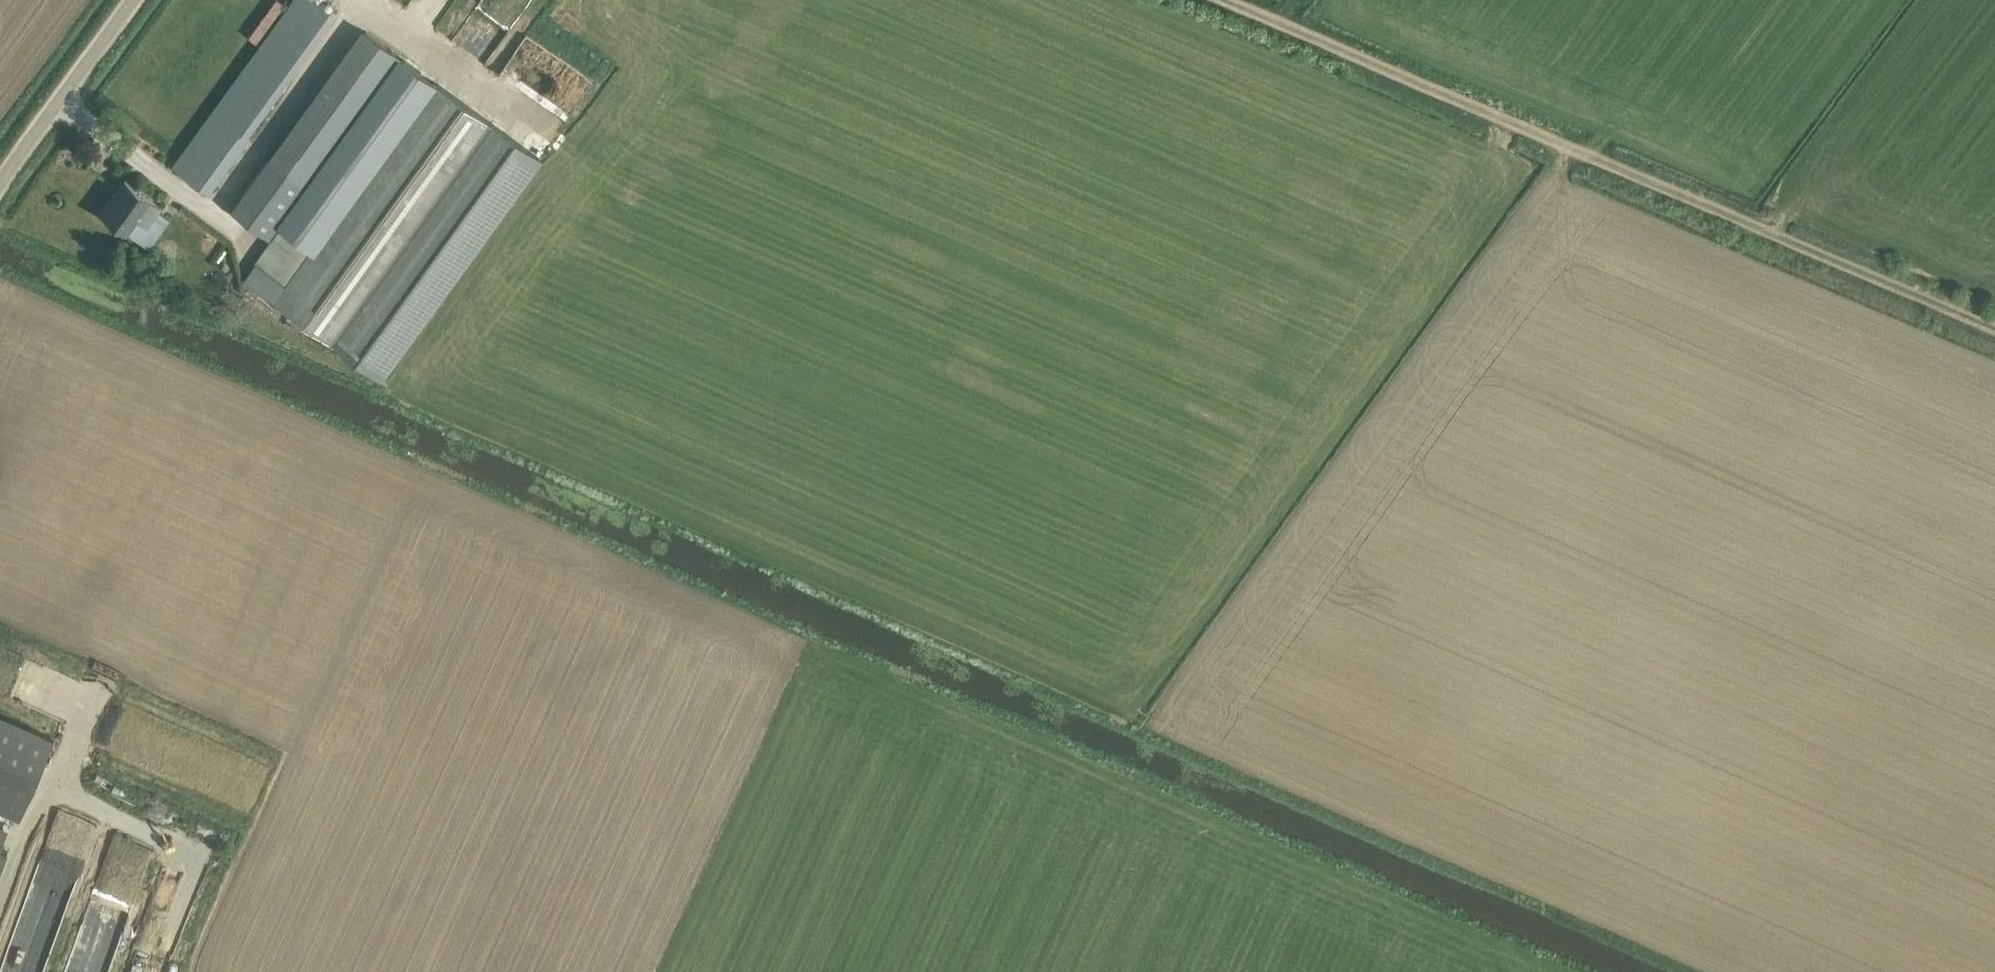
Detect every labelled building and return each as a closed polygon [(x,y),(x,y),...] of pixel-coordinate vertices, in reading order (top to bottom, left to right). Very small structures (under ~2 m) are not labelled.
[(209,192),(340,11),(324,0),(292,0),(172,166),(209,192)] [(364,27),(232,208),(272,237),(275,240),(284,228),(301,240),(425,72),(364,27)] [(267,264),(252,284),(383,380),(543,160),(433,80),(311,248),(301,240),(284,228),(275,240),(272,237),(257,258),(267,264)] [(100,212),(127,231),(127,230),(149,246),(170,218),(158,209),(161,206),(150,198),(151,197),(125,178),(100,212)] [(0,715),(0,807),(19,815),(52,738),(0,715)]
